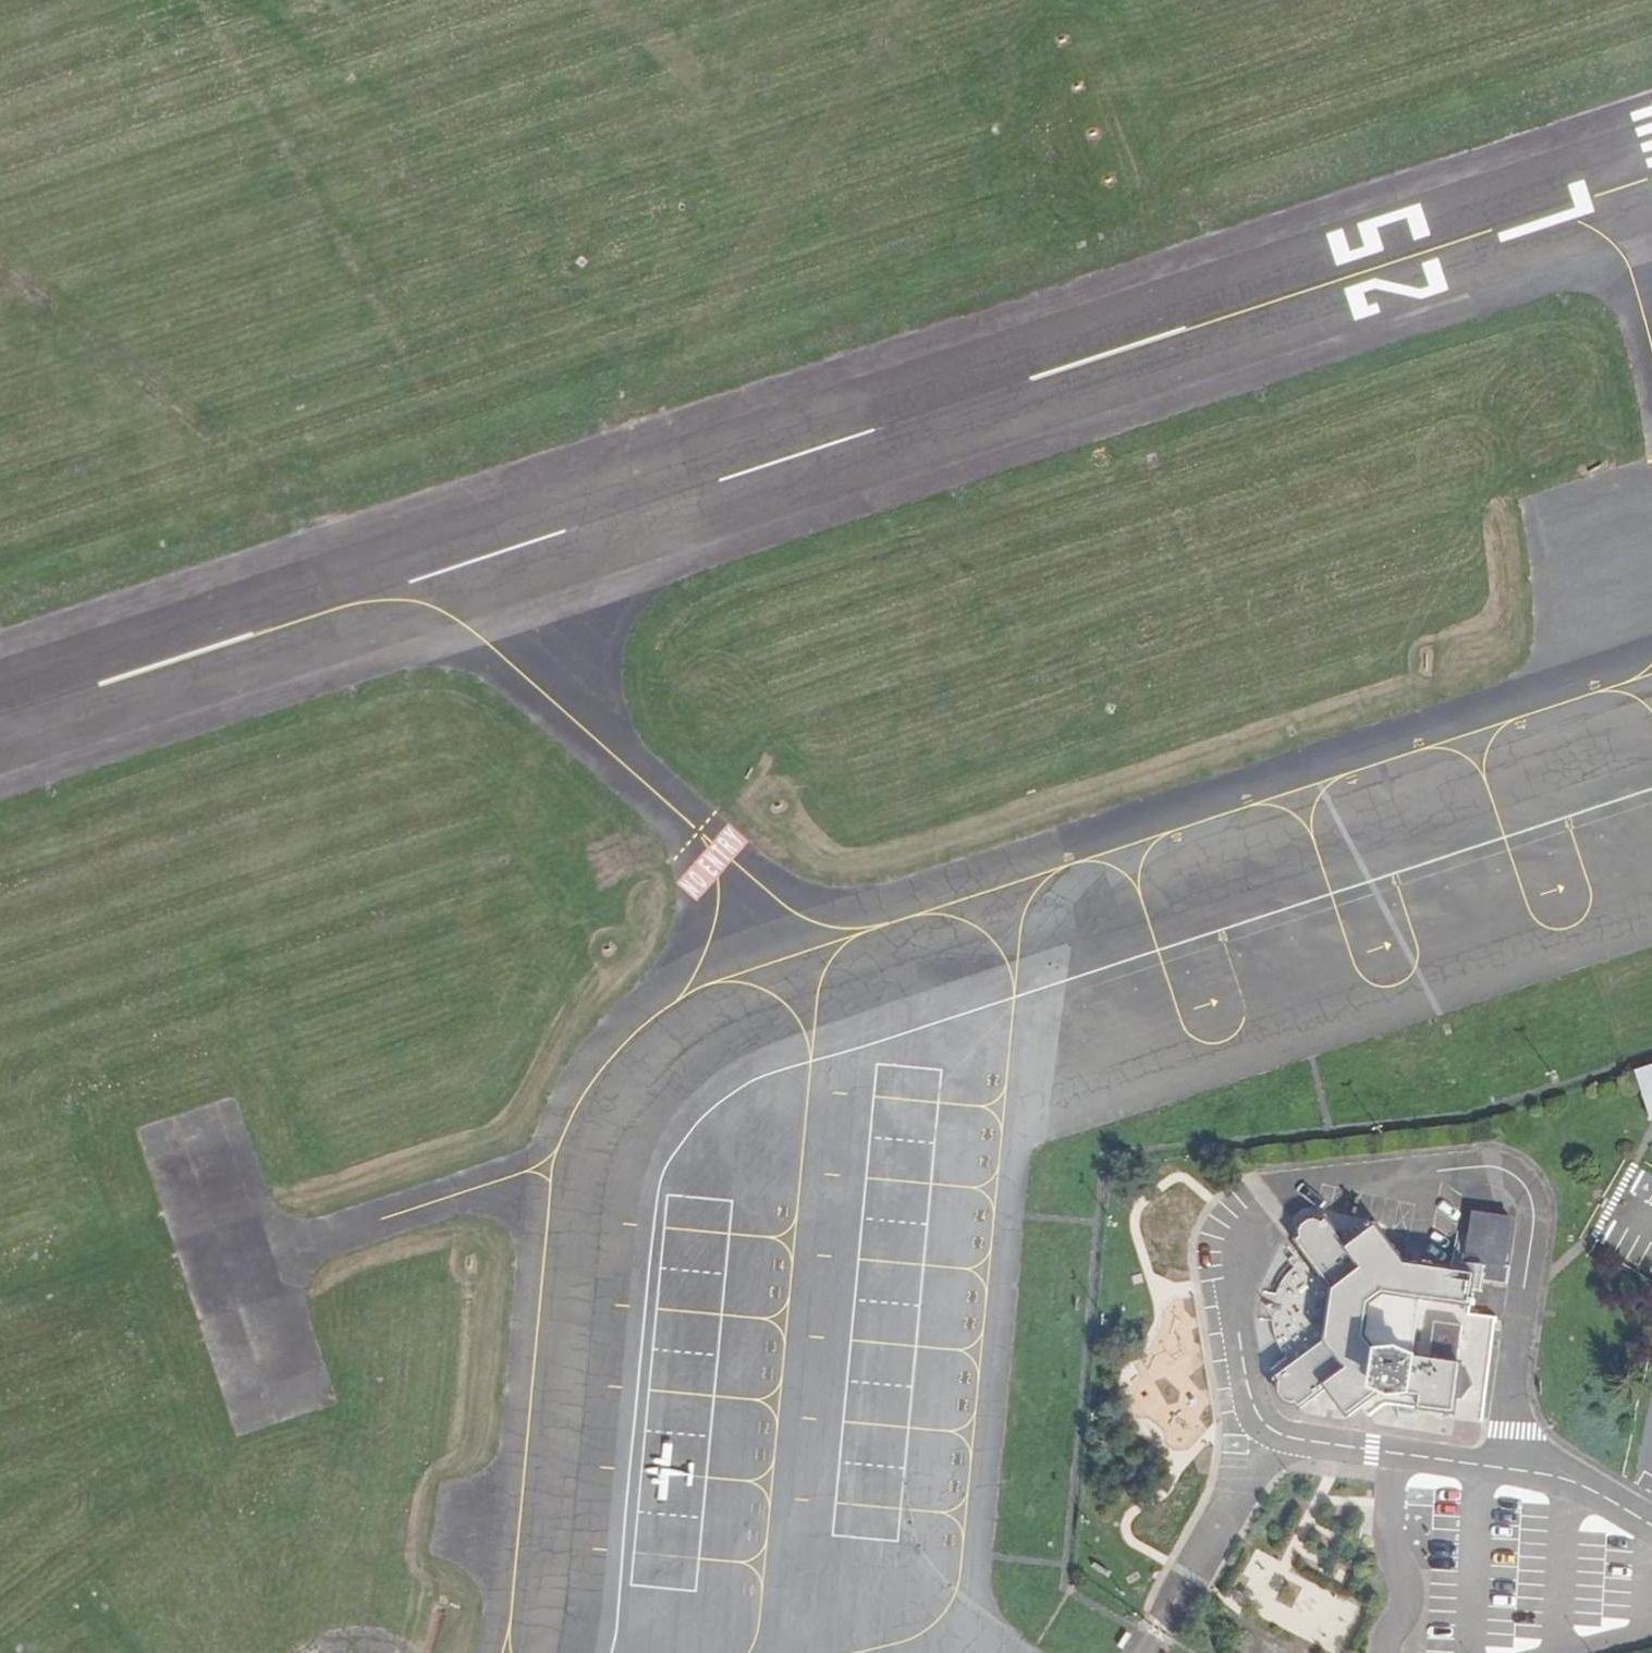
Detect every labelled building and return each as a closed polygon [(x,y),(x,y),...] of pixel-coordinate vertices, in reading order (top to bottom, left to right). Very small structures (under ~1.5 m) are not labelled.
[(1636,1069),(1651,1116),(1651,1064),(1636,1069)] [(1486,1280),(1508,1282),(1510,1265),(1507,1266),(1513,1217),(1478,1213),(1476,1234),(1474,1262),(1488,1264),(1486,1280)] [(1433,1299),(1475,1305),(1476,1296),(1477,1279),(1478,1272),(1453,1269),(1405,1263),(1378,1228),(1365,1239),(1350,1251),(1340,1238),(1327,1222),(1315,1218),(1293,1234),(1294,1241),(1335,1292),(1328,1341),(1278,1381),(1278,1404),(1296,1410),(1300,1415),(1327,1395),(1350,1419),(1363,1409),(1384,1391),(1411,1396),(1417,1356),(1424,1306),(1433,1299)] [(1355,1225),(1340,1238),(1350,1251),(1365,1239),(1355,1225)] [(1474,1262),(1476,1234),(1457,1232),(1453,1269),(1478,1272),(1477,1279),(1486,1280),(1488,1264),(1474,1262)] [(1335,1292),(1294,1241),(1287,1249),(1297,1266),(1282,1278),(1274,1291),(1263,1292),(1260,1316),(1269,1319),(1269,1331),(1285,1359),(1269,1372),(1274,1380),(1278,1381),(1328,1341),(1335,1292)] [(1477,1279),(1476,1296),(1485,1296),(1486,1280),(1477,1279)] [(1453,1421),(1485,1426),(1500,1320),(1474,1317),(1475,1305),(1433,1299),(1424,1306),(1417,1356),(1462,1363),(1453,1421)] [(1417,1356),(1411,1396),(1408,1415),(1453,1421),(1462,1363),(1417,1356)] [(1387,1410),(1411,1396),(1384,1391),(1363,1409),(1373,1421),(1387,1410)]
